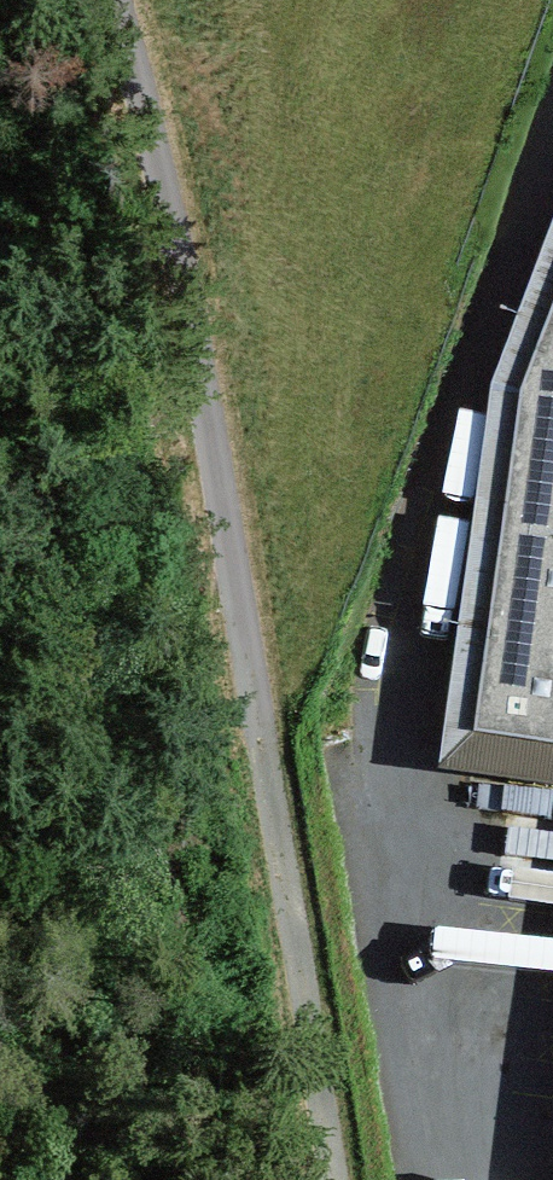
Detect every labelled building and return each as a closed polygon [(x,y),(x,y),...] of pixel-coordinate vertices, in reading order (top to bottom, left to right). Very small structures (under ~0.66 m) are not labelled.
[(517,398),(489,752),(552,760),(552,302),(517,398)]
